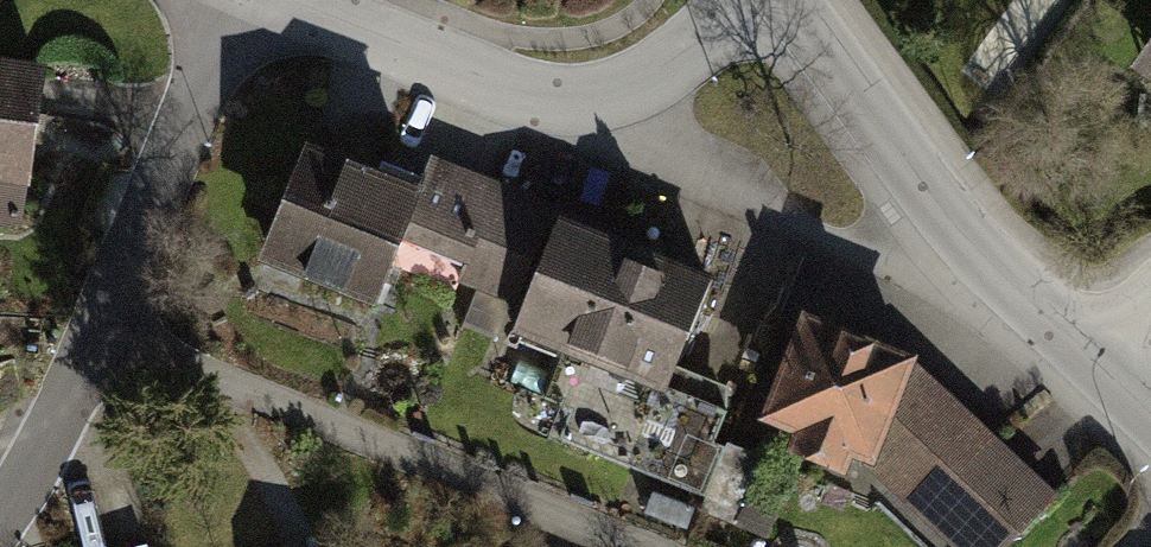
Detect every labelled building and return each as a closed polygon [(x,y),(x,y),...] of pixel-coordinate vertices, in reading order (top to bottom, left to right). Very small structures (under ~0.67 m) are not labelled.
[(0,69),(0,186),(28,191),(48,77),(0,69)] [(261,262),(368,311),(398,247),(417,202),(310,153),(261,262)] [(581,213),(437,153),(417,202),(398,247),(532,303),(519,335),(665,395),(638,459),(699,484),(739,389),(686,368),(723,280),(578,221),(581,213)] [(804,316),(764,424),(803,439),(794,461),(850,482),(859,459),(881,468),(919,365),(921,360),(804,316)] [(919,365),(881,468),(962,546),(1012,546),(1062,498),(919,365)]
